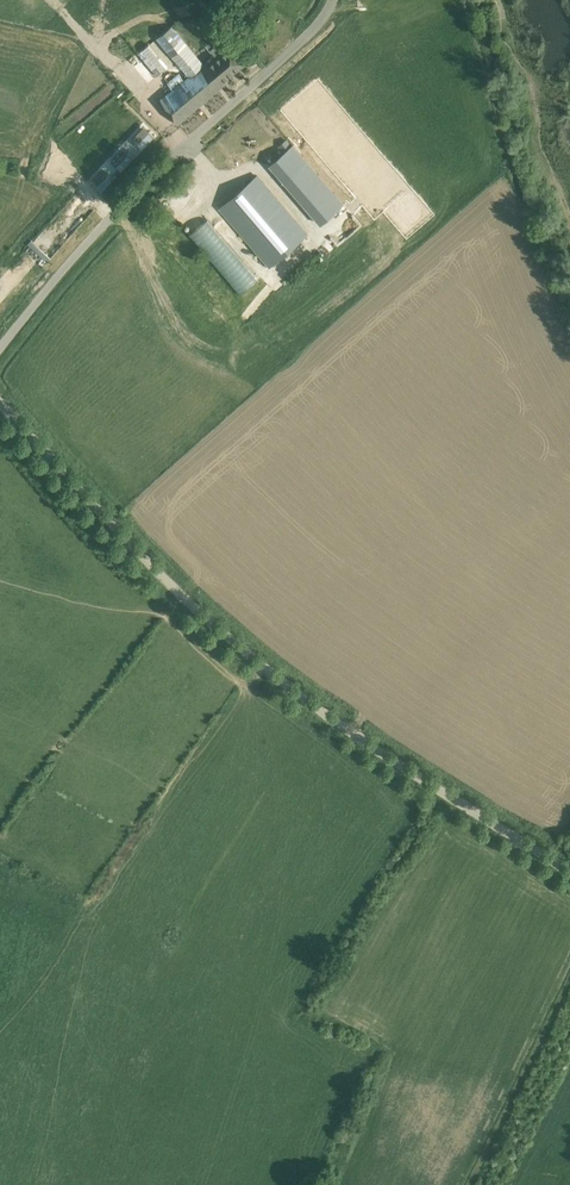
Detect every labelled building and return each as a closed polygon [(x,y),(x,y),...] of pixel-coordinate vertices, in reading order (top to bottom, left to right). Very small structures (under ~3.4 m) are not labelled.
[(198,56),(173,25),(157,38),(189,76),(185,79),(179,73),(167,82),(173,89),(159,101),(178,124),(225,84),(223,82),(243,65),(224,42),(212,52),(214,55),(204,63),(198,56)] [(137,43),(117,49),(120,57),(140,51),(137,43)] [(169,66),(150,43),(139,54),(152,69),(149,72),(155,79),(169,66)] [(149,131),(137,144),(142,149),(154,136),(149,131)] [(320,224),(344,203),(293,145),(270,165),(320,224)] [(128,153),(116,166),(121,171),(134,157),(128,153)] [(108,174),(95,187),(101,192),(113,179),(108,174)] [(307,234),(265,184),(257,175),(220,208),(270,266),(307,234)] [(13,189),(26,194),(30,183),(17,178),(13,189)] [(207,220),(190,234),(241,294),(258,279),(207,220)]
